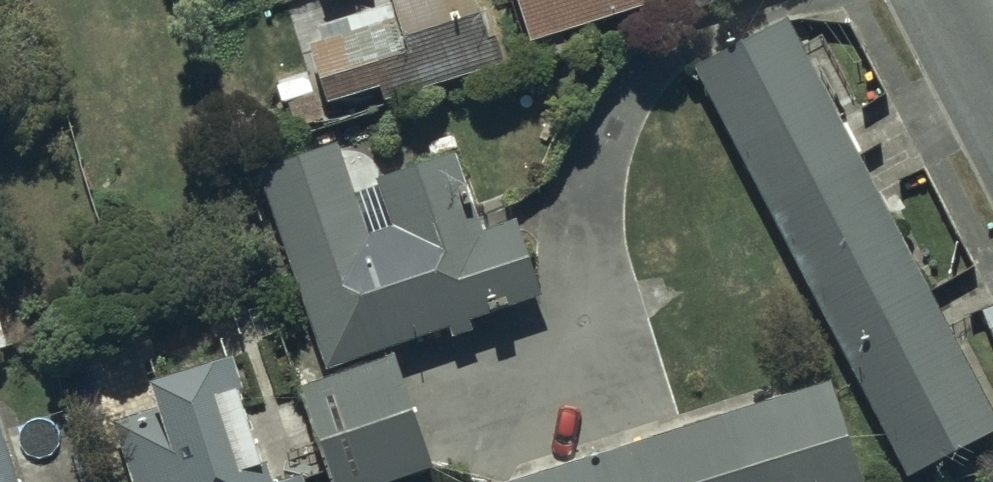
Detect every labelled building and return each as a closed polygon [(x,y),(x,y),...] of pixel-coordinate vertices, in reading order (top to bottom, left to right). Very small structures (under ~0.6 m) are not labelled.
[(332,113),(387,96),(391,107),(508,72),(492,21),(484,23),(477,0),(391,0),(395,13),(323,35),(327,48),(313,52),(332,113)] [(535,54),(709,0),(519,0),(535,54)] [(781,6),(686,56),(902,467),(992,419),(992,409),(781,6)] [(343,154),(262,181),(332,381),(453,338),(457,350),(479,342),(476,331),(549,306),(522,229),(490,241),(462,160),(380,189),(382,194),(360,202),(343,154)] [(394,360),(301,394),(333,481),(411,481),(435,473),(394,360)] [(831,369),(499,478),(500,481),(869,481),(831,369)] [(245,407),(251,405),(240,373),(157,402),(161,414),(119,429),(137,481),(271,481),(245,407)] [(0,420),(0,481),(25,481),(4,418),(0,420)]
